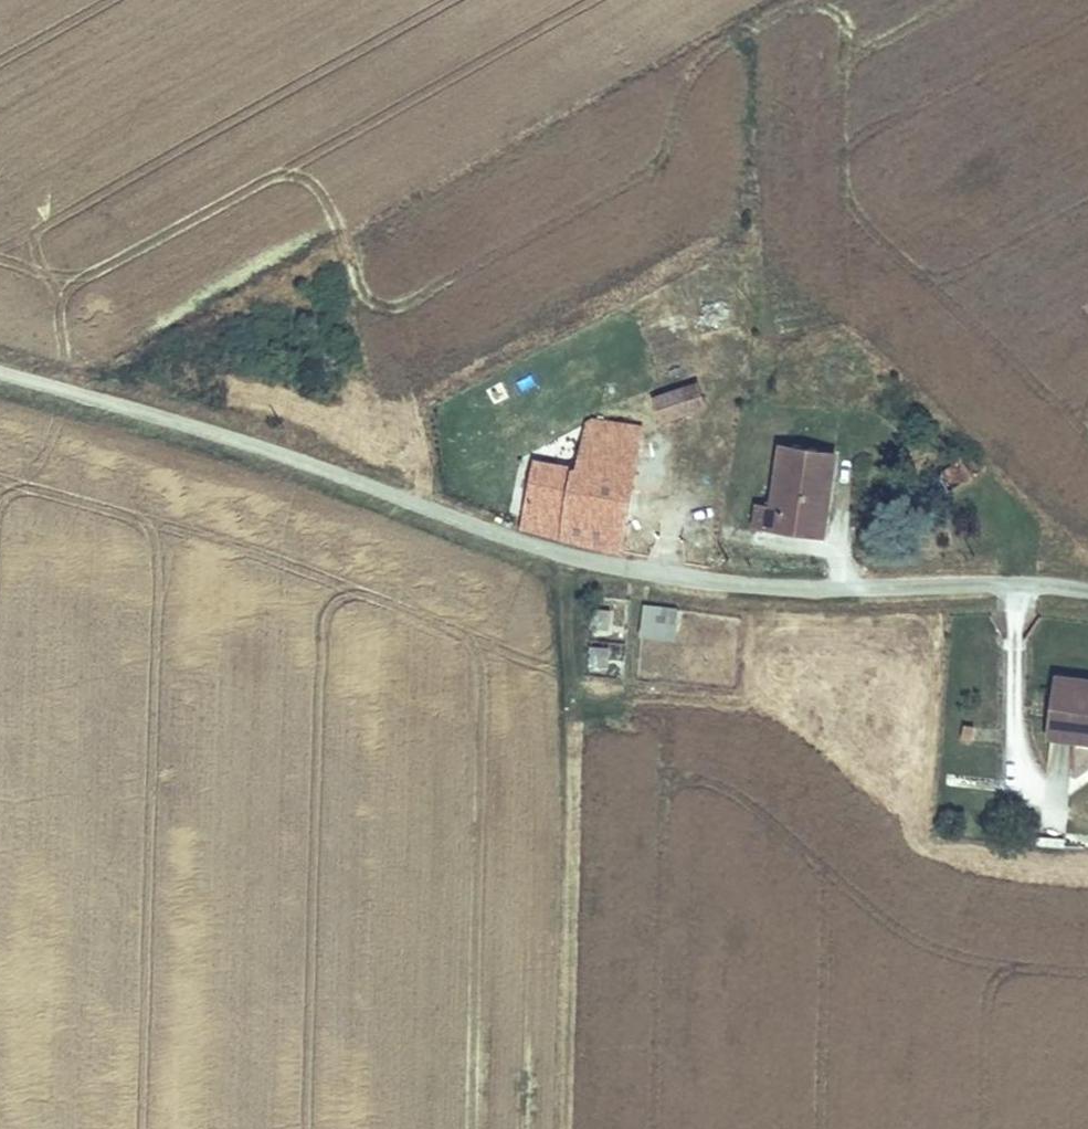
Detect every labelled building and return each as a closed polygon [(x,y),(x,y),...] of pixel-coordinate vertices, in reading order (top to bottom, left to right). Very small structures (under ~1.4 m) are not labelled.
[(681,377),(661,384),(669,411),(690,404),(681,377)] [(538,453),(526,519),(560,529),(579,534),(625,541),(646,418),(592,410),(583,461),(538,453)] [(758,486),(753,513),(797,521),(801,504),(828,508),(841,437),(784,427),(772,489),(758,486)] [(939,469),(942,489),(971,484),(968,464),(939,469)] [(676,641),(677,607),(641,606),(640,640),(676,641)] [(589,646),(588,671),(609,672),(610,647),(589,646)] [(1087,734),(1087,673),(1052,669),(1044,730),(1087,734)]
